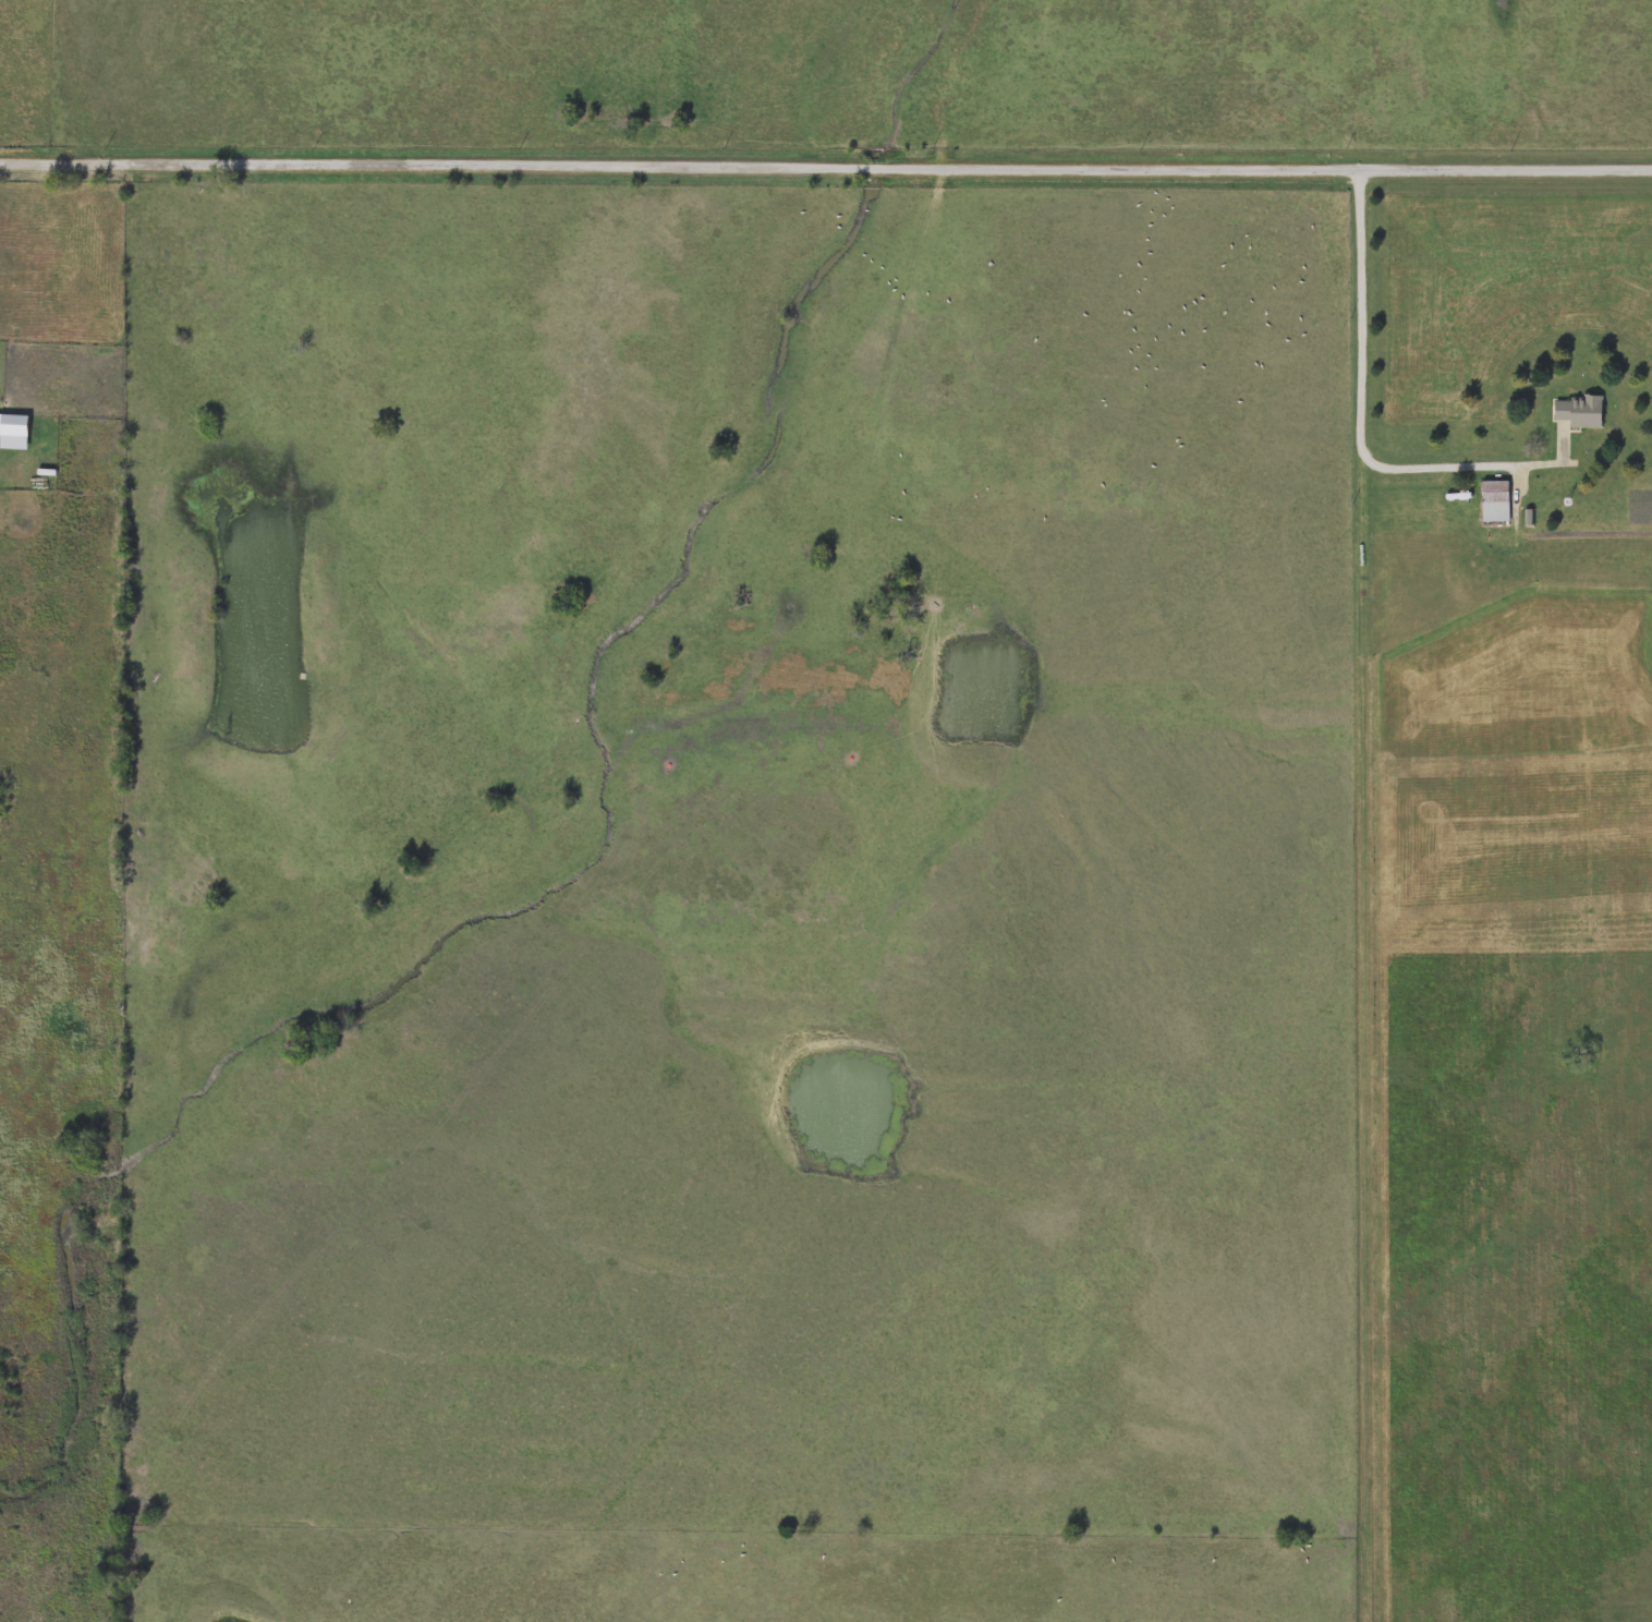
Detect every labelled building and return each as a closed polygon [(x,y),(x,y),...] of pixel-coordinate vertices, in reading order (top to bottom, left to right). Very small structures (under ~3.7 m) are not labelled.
[(1582,400),(1583,395),(1601,396),(1600,427),(1567,426),(1567,421),(1553,420),(1553,399),(1582,400)] [(27,448),(0,448),(0,413),(27,413),(27,448)] [(1480,521),(1480,481),(1508,481),(1508,521),(1480,521)]
